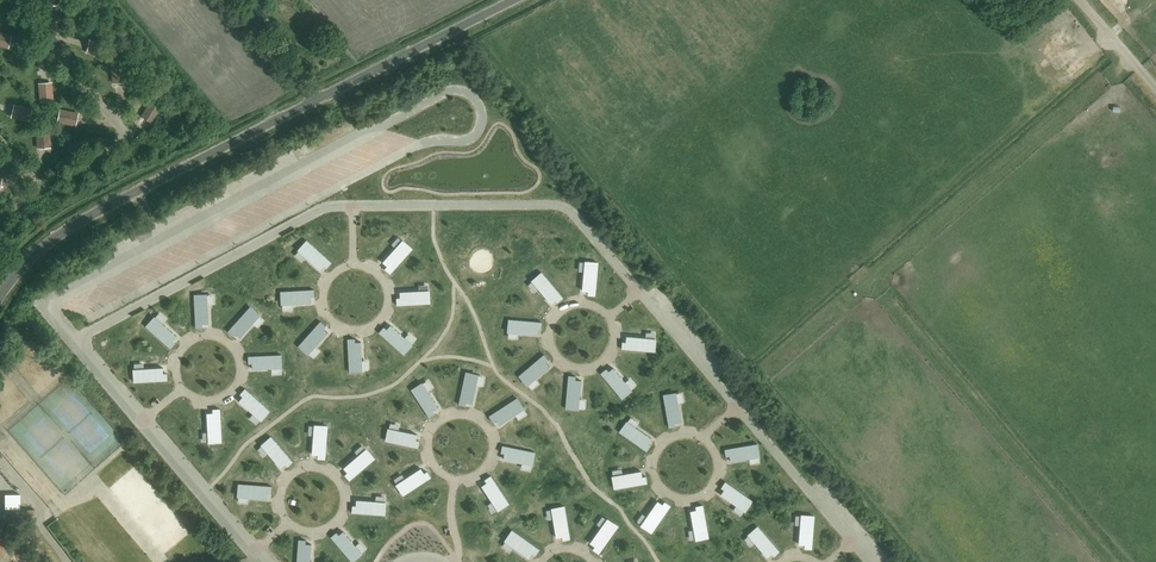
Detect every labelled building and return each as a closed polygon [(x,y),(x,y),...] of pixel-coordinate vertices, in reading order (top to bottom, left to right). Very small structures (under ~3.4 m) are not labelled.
[(10,44),(12,35),(0,32),(0,46),(9,48),(10,44)] [(88,44),(86,48),(86,52),(104,56),(107,44),(89,39),(88,44)] [(113,83),(121,82),(126,82),(124,63),(111,64),(113,83)] [(51,81),(43,82),(39,82),(40,101),(53,100),(51,81)] [(138,114),(146,119),(149,120),(158,104),(147,97),(138,114)] [(13,104),(11,112),(10,116),(29,121),(32,108),(13,104)] [(75,125),(77,116),(78,113),(59,108),(57,121),(75,125)] [(37,148),(47,147),(50,147),(49,128),(36,129),(37,148)] [(307,240),(300,248),(309,257),(308,258),(320,269),(324,265),(327,267),(332,262),(307,240)] [(412,249),(404,242),(396,251),(395,249),(383,262),(388,266),(385,269),(391,273),(412,249)] [(599,263),(588,262),(586,274),(585,274),(583,291),(589,291),(589,295),(596,296),(599,263)] [(542,273),(534,280),(542,289),(540,291),(551,304),(556,300),(558,302),(564,298),(542,273)] [(282,291),(282,302),(294,302),(295,304),(311,303),(311,297),(315,296),(314,289),(282,291)] [(430,303),(430,292),(417,293),(417,291),(400,292),(401,298),(397,298),(398,305),(430,303)] [(208,307),(206,307),(206,295),(194,295),(196,328),(203,328),(203,324),(209,324),(208,307)] [(252,324),(250,323),(259,314),(250,306),(228,331),(230,332),(234,335),(236,333),(240,337),(252,324)] [(164,325),(163,326),(154,318),(146,326),(171,348),(176,343),(173,341),(177,336),(164,325)] [(510,319),(509,331),(521,332),(521,333),(538,335),(538,329),(542,329),(542,322),(510,319)] [(299,345),(307,353),(315,344),(317,345),(328,333),(324,329),(326,326),(321,321),(299,345)] [(404,354),(411,346),(402,338),(403,336),(391,325),(387,329),(384,327),(379,332),(404,354)] [(655,352),(656,341),(644,340),(644,338),(627,336),(627,342),(623,342),(623,349),(655,352)] [(350,372),(361,371),(361,359),(362,359),(361,342),(355,342),(355,338),(348,339),(350,372)] [(270,368),(270,367),(282,366),(282,355),(249,356),(249,358),(249,363),(253,363),(253,369),(270,368)] [(519,375),(526,384),(536,376),(537,378),(550,367),(547,363),(549,360),(545,355),(519,375)] [(146,368),(146,370),(134,370),(134,382),(167,380),(167,373),(163,373),(163,367),(146,368)] [(623,399),(631,391),(623,382),(625,381),(614,368),(609,372),(607,369),(601,374),(623,399)] [(477,386),(475,386),(477,374),(466,372),(459,404),(466,405),(467,402),(473,403),(477,386)] [(567,408),(578,409),(579,397),(580,397),(582,380),(576,380),(576,376),(569,376),(567,408)] [(430,392),(428,393),(421,383),(412,389),(430,417),(436,413),(434,410),(439,407),(430,392)] [(252,412),(253,411),(262,419),(270,410),(245,388),(240,394),(243,396),(239,401),(252,412)] [(679,405),(677,405),(675,393),(664,395),(669,427),(676,426),(676,423),(682,422),(679,405)] [(514,416),(513,414),(524,408),(518,398),(490,416),(494,422),(497,420),(500,425),(514,416)] [(208,430),(210,430),(211,442),(222,441),(220,409),(213,409),(213,413),(207,413),(208,430)] [(638,428),(637,429),(627,422),(620,431),(647,450),(651,445),(648,442),(652,438),(638,428)] [(328,426),(316,425),(315,438),(314,437),(313,454),(318,455),(318,458),(325,459),(328,426)] [(400,431),(400,433),(388,430),(386,441),(418,448),(419,441),(416,440),(417,434),(400,431)] [(272,437),(263,445),(271,454),(270,455),(281,468),(285,464),(288,467),(293,463),(272,437)] [(748,459),(748,457),(760,455),(758,444),(725,449),(727,456),(730,456),(731,462),(748,459)] [(521,462),(521,461),(533,463),(535,452),(503,445),(502,452),(505,453),(504,459),(521,462)] [(375,459),(368,450),(358,458),(357,457),(344,468),(348,473),(346,475),(350,480),(375,459)] [(407,478),(408,479),(398,486),(404,495),(432,477),(428,471),(425,473),(421,468),(407,478)] [(626,474),(626,475),(614,477),(616,488),(648,483),(647,476),(643,477),(642,471),(626,474)] [(492,500),(493,499),(500,509),(509,503),(491,476),(485,480),(487,483),(482,486),(492,500)] [(735,504),(737,503),(746,510),(753,501),(726,482),(722,487),(725,490),(722,494),(735,504)] [(239,484),(238,495),(250,496),(250,498),(267,499),(267,493),(271,494),(271,487),(239,484)] [(151,489),(140,493),(142,499),(153,496),(151,489)] [(157,498),(148,506),(153,512),(162,505),(157,498)] [(385,515),(386,504),(374,503),(374,501),(357,500),(357,506),(353,506),(352,513),(385,515)] [(77,505),(79,512),(92,509),(90,501),(77,505)] [(648,516),(650,517),(643,527),(652,533),(671,506),(665,502),(663,505),(658,502),(648,516)] [(694,528),(696,528),(698,540),(709,538),(703,505),(696,507),(697,510),(691,511),(694,528)] [(565,506),(554,508),(556,520),(554,520),(557,537),(563,536),(564,539),(571,538),(565,506)] [(113,512),(102,518),(110,531),(120,525),(113,512)] [(815,516),(803,515),(803,527),(801,527),(800,544),(805,545),(805,548),(812,549),(815,516)] [(618,526),(609,520),(602,530),(601,529),(591,543),(596,546),(594,549),(599,553),(618,526)] [(759,527),(750,535),(758,544),(757,545),(768,558),(772,554),(775,556),(780,552),(759,527)] [(513,530),(506,540),(516,547),(515,548),(529,558),(532,553),(535,555),(539,549),(513,530)] [(361,555),(353,545),(355,544),(344,531),(339,535),(337,532),(331,537),(353,561),(361,555)] [(308,561),(310,561),(311,545),(306,544),(306,541),(299,540),(297,561),(308,561)] [(124,551),(129,555),(137,546),(132,542),(124,551)] [(168,551),(172,557),(181,552),(178,545),(168,551)] [(206,552),(202,547),(189,557),(193,561),(206,552)]
